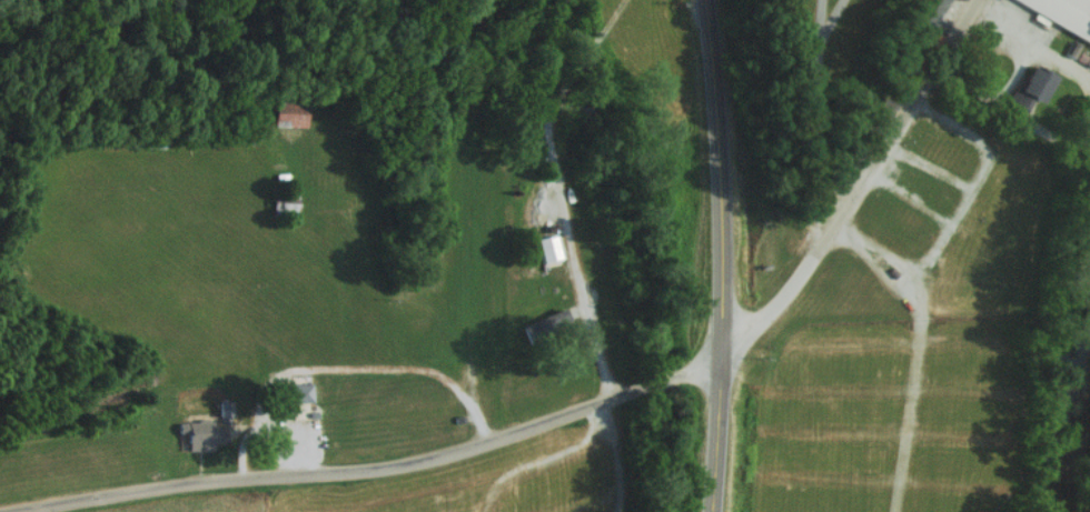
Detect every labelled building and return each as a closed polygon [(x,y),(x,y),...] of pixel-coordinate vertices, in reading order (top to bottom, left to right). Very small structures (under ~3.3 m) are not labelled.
[(924,23),(944,34),(950,26),(939,19),(950,0),(939,0),(924,23)] [(1089,40),(1020,0),(1089,0),(1089,40)] [(1071,39),(1081,43),(1074,57),(1066,52),(1071,39)] [(1080,50),(1089,54),(1084,62),(1077,58),(1080,50)] [(1021,76),(1008,99),(1025,110),(1033,96),(1043,101),(1059,74),(1036,61),(1025,79),(1021,76)] [(308,126),(309,101),(276,100),(275,125),(308,126)] [(543,260),(561,258),(558,234),(540,237),(543,260)] [(314,401),(313,382),(288,382),(289,401),(314,401)] [(233,419),(233,400),(220,400),(221,419),(233,419)] [(214,427),(214,420),(180,421),(180,433),(190,433),(190,449),(215,448),(215,441),(228,440),(227,426),(214,427)]
